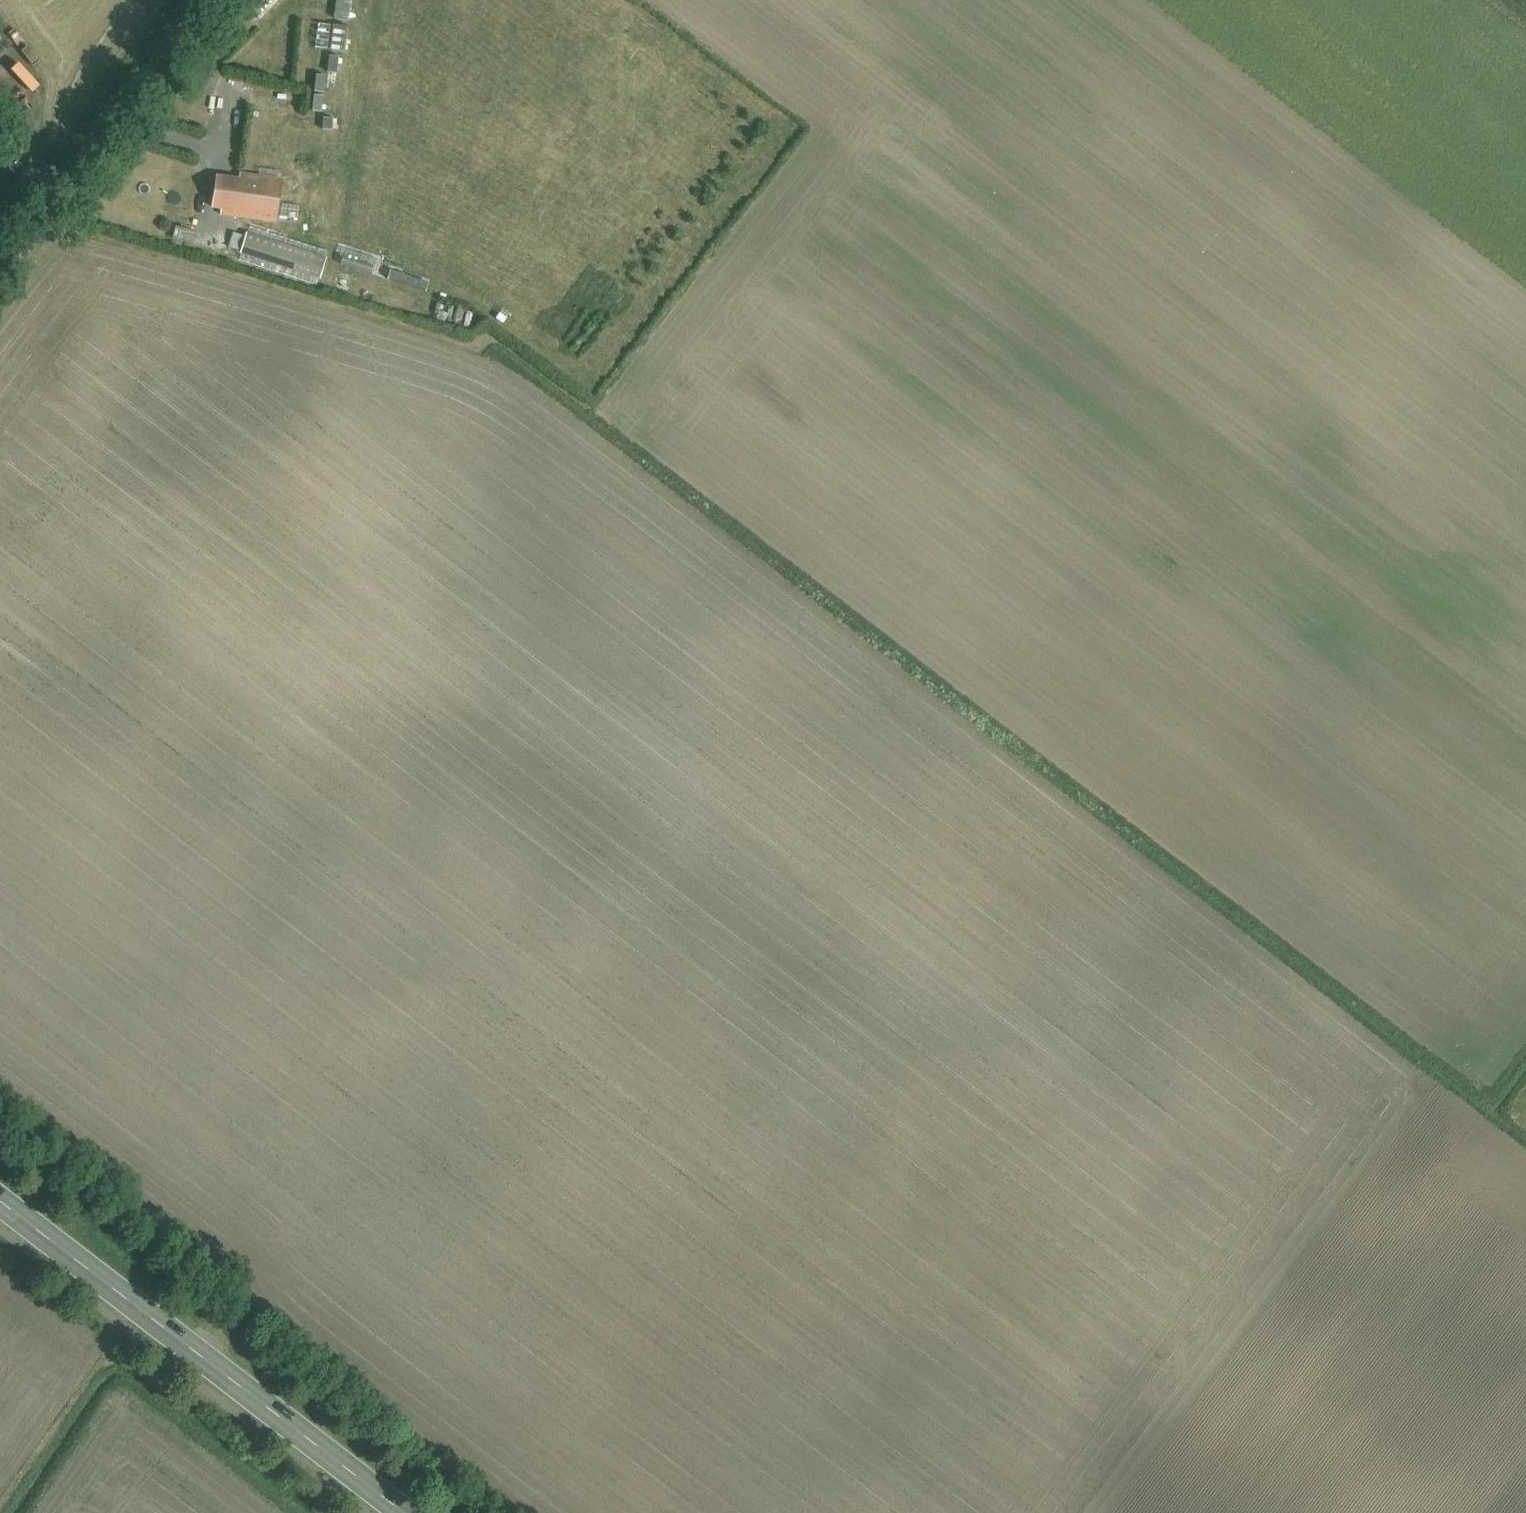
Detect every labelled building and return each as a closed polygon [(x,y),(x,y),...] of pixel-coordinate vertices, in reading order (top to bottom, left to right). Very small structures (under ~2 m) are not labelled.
[(220,183),(216,216),(286,224),(290,185),(248,180),(247,187),(220,183)] [(325,252),(270,234),(263,255),(318,273),(325,252)]
